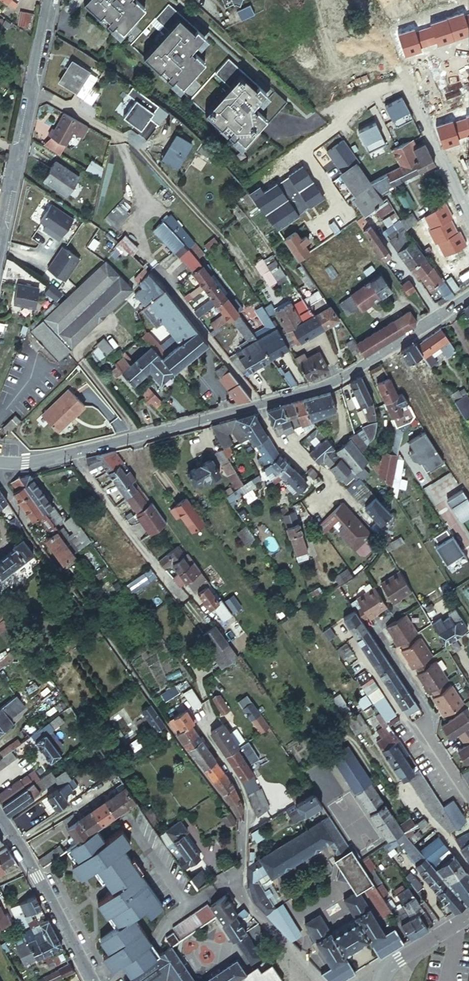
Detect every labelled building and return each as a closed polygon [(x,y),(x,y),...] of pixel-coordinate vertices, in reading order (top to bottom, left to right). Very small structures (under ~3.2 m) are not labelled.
[(82,1),(99,17),(101,14),(108,20),(106,23),(111,28),(114,25),(122,32),(144,7),(136,0),(83,0),(82,1)] [(168,3),(165,0),(136,0),(144,7),(122,32),(114,25),(111,28),(130,45),(154,18),(168,3)] [(205,36),(168,3),(154,18),(167,29),(143,57),(159,72),(162,69),(169,75),(166,78),(171,83),(174,80),(182,88),(205,61),(196,53),(195,54),(192,50),(205,36)] [(35,12),(21,9),(18,23),(32,27),(35,12)] [(99,17),(106,23),(108,20),(101,14),(99,17)] [(154,18),(130,45),(143,57),(167,29),(154,18)] [(216,72),(229,57),(205,36),(192,50),(195,54),(196,53),(205,61),(182,88),(174,80),(171,83),(190,101),(216,72)] [(229,57),(216,72),(229,84),(203,112),(243,149),(283,103),(271,92),(257,108),(253,105),(266,90),(229,57)] [(88,72),(72,61),(59,81),(75,92),(74,93),(90,103),(97,92),(82,82),(88,72)] [(159,72),(166,78),(169,75),(162,69),(159,72)] [(216,72),(190,101),(203,112),(229,84),(216,72)] [(157,105),(131,87),(126,94),(134,100),(122,117),(140,130),(148,118),(158,125),(166,112),(157,105)] [(411,118),(400,97),(384,106),(394,127),(411,118)] [(79,121),(64,113),(55,130),(53,129),(49,136),(51,137),(64,144),(66,145),(74,131),(82,136),(88,126),(79,121)] [(385,144),(374,123),(356,132),(367,153),(385,144)] [(190,143),(175,134),(161,158),(176,167),(190,143)] [(51,137),(45,147),(58,155),(64,144),(51,137)] [(418,170),(434,162),(424,143),(416,147),(413,139),(390,148),(399,167),(404,165),(409,176),(419,171),(418,170)] [(370,182),(357,165),(359,163),(342,141),(326,154),(359,197),(356,199),(366,213),(385,200),(381,196),(390,190),(388,187),(378,192),(370,182)] [(206,155),(209,150),(202,142),(197,150),(206,155)] [(79,177),(55,162),(44,181),(67,195),(79,177)] [(102,170),(91,164),(87,171),(100,179),(102,170)] [(388,187),(409,176),(404,165),(399,167),(382,176),(370,182),(378,192),(388,187)] [(246,191),(248,193),(264,212),(276,228),(325,194),(306,168),(268,194),(256,181),(244,189),(246,191)] [(114,229),(133,209),(123,199),(103,218),(114,229)] [(51,205),(39,222),(61,237),(73,220),(51,205)] [(450,207),(437,216),(448,230),(460,221),(450,207)] [(401,219),(405,225),(407,228),(408,228),(419,220),(413,212),(407,215),(401,219)] [(197,260),(203,254),(170,214),(162,221),(182,243),(186,248),(191,253),(197,260)] [(362,216),(356,220),(359,226),(366,221),(362,216)] [(425,226),(435,240),(448,230),(437,216),(425,226)] [(400,218),(393,223),(383,230),(388,236),(390,234),(398,229),(405,225),(401,219),(400,218)] [(152,231),(173,252),(182,243),(162,221),(152,231)] [(366,221),(359,226),(366,235),(373,230),(366,221)] [(398,229),(390,234),(392,238),(405,229),(407,228),(405,225),(398,229)] [(421,247),(422,249),(435,240),(425,226),(412,235),(421,247)] [(392,238),(390,239),(404,259),(419,249),(405,229),(392,238)] [(391,257),(373,230),(366,235),(384,262),(391,257)] [(284,239),(298,260),(309,252),(295,231),(284,239)] [(95,235),(90,242),(96,246),(101,239),(95,235)] [(123,236),(116,242),(129,254),(135,248),(123,236)] [(182,243),(173,252),(177,256),(186,248),(182,243)] [(453,252),(463,266),(468,262),(468,252),(463,245),(453,252)] [(183,261),(191,253),(186,248),(177,256),(183,261)] [(80,260),(63,249),(48,270),(65,282),(80,260)] [(419,249),(404,259),(410,267),(425,257),(419,249)] [(433,251),(427,256),(431,262),(437,258),(433,251)] [(444,259),(454,273),(463,266),(453,252),(444,259)] [(198,260),(197,260),(191,253),(183,261),(189,267),(198,260)] [(432,267),(425,257),(410,267),(417,277),(420,275),(432,267)] [(275,262),(267,267),(262,259),(254,263),(269,287),(285,277),(275,262)] [(434,267),(443,279),(444,281),(454,273),(444,259),(434,267)] [(201,265),(198,260),(189,267),(192,272),(191,273),(201,284),(188,294),(191,298),(201,291),(204,289),(214,281),(201,265)] [(56,361),(65,352),(132,290),(105,261),(85,280),(53,310),(50,307),(29,327),(32,330),(30,333),(56,361)] [(441,280),(432,267),(420,275),(429,289),(436,284),(443,294),(450,289),(444,281),(443,279),(441,280)] [(152,299),(162,290),(149,276),(147,274),(138,283),(152,299)] [(391,289),(381,274),(351,295),(359,305),(353,309),(356,313),(391,289)] [(407,294),(414,288),(409,280),(401,285),(407,294)] [(225,296),(214,281),(204,289),(213,300),(208,303),(207,303),(194,312),(197,317),(212,306),(225,296)] [(17,284),(13,304),(34,309),(38,289),(17,284)] [(50,285),(44,294),(56,302),(62,293),(50,285)] [(174,373),(207,344),(196,330),(163,289),(162,290),(152,299),(142,310),(156,328),(162,323),(175,339),(162,349),(148,332),(146,331),(140,337),(150,348),(151,347),(174,373)] [(201,291),(191,298),(190,298),(193,301),(203,294),(201,291)] [(231,304),(225,296),(212,306),(214,309),(217,307),(223,314),(210,324),(215,330),(228,320),(228,321),(231,319),(238,314),(231,304)] [(446,296),(436,303),(440,305),(448,300),(446,296)] [(316,314),(324,327),(339,319),(330,305),(329,306),(322,297),(307,306),(313,316),(316,314)] [(235,300),(231,304),(238,314),(243,310),(235,300)] [(298,329),(304,339),(306,338),(299,324),(302,322),(292,306),(290,302),(274,311),(281,322),(287,319),(294,331),(298,329)] [(318,331),(324,327),(316,314),(313,316),(307,306),(302,309),(298,302),(292,306),(302,322),(310,318),(318,331)] [(270,360),(288,349),(288,348),(280,335),(276,329),(267,315),(263,308),(255,312),(265,328),(271,332),(257,339),(262,346),(270,360)] [(360,350),(364,356),(414,325),(415,320),(409,311),(355,343),(360,350)] [(238,314),(231,319),(239,330),(246,325),(238,314)] [(306,338),(318,331),(310,318),(302,322),(299,324),(306,338)] [(280,335),(288,348),(304,339),(298,329),(294,331),(287,319),(281,322),(286,332),(280,335)] [(232,363),(242,376),(270,360),(262,346),(257,339),(253,334),(246,325),(239,330),(247,341),(240,345),(243,349),(246,355),(240,358),(232,363)] [(253,334),(257,339),(271,332),(265,328),(253,334)] [(448,341),(439,329),(416,346),(428,364),(430,366),(435,362),(429,354),(448,341)] [(96,344),(97,346),(107,357),(113,352),(101,339),(96,344)] [(355,343),(353,340),(346,345),(353,355),(360,350),(355,343)] [(428,364),(416,346),(414,343),(401,351),(433,410),(443,403),(423,367),(428,364)] [(173,378),(176,376),(174,373),(151,347),(150,348),(134,362),(146,375),(149,371),(161,384),(171,375),(173,378)] [(237,352),(240,358),(246,355),(243,349),(237,352)] [(306,379),(309,378),(327,369),(318,352),(305,359),(302,354),(294,358),(306,379)] [(122,357),(114,365),(116,367),(111,372),(116,378),(122,373),(133,386),(146,375),(134,362),(130,365),(122,357)] [(219,377),(228,370),(224,365),(215,372),(219,377)] [(228,391),(239,383),(228,370),(219,377),(224,384),(223,385),(228,391)] [(284,379),(290,387),(295,384),(288,375),(284,379)] [(371,400),(360,376),(348,383),(354,396),(351,398),(356,408),(360,406),(369,424),(363,428),(363,429),(354,433),(348,437),(349,439),(350,438),(361,453),(369,442),(373,437),(375,430),(375,422),(374,412),(373,408),(371,400)] [(399,397),(398,396),(393,386),(389,379),(376,384),(385,403),(399,397)] [(405,399),(414,394),(408,382),(399,387),(403,393),(402,394),(405,399)] [(237,403),(251,399),(239,383),(228,391),(237,403)] [(398,396),(402,394),(403,393),(399,387),(398,383),(393,386),(398,396)] [(335,410),(330,392),(302,400),(306,410),(309,421),(335,410)] [(150,402),(154,397),(150,393),(145,397),(142,399),(147,404),(150,402)] [(396,424),(413,416),(408,406),(405,399),(402,394),(398,396),(399,397),(385,403),(395,425),(396,424)] [(405,399),(408,406),(418,402),(414,394),(405,399)] [(62,395),(36,420),(50,434),(53,434),(68,420),(69,421),(78,412),(62,395)] [(452,400),(460,413),(468,408),(460,395),(452,400)] [(150,402),(157,409),(161,405),(154,397),(150,402)] [(306,410),(302,400),(293,402),(296,413),(306,410)] [(293,428),(299,425),(296,413),(293,402),(281,406),(285,420),(290,419),(293,428)] [(281,406),(267,410),(272,424),(271,424),(276,436),(284,432),(281,421),(285,420),(281,406)] [(299,425),(309,421),(306,410),(296,413),(299,425)] [(253,413),(210,425),(222,447),(223,449),(228,445),(230,448),(233,446),(225,433),(231,429),(239,442),(242,440),(248,437),(246,434),(244,429),(258,421),(253,413)] [(20,421),(15,415),(1,429),(6,434),(20,421)] [(402,430),(413,416),(396,424),(392,432),(401,435),(402,430)] [(281,421),(284,432),(293,428),(290,419),(285,420),(281,421)] [(244,429),(246,434),(248,437),(252,443),(256,441),(266,435),(258,421),(244,429)] [(313,425),(309,421),(299,425),(303,432),(313,425)] [(322,459),(333,449),(334,448),(316,428),(306,437),(315,447),(308,454),(317,464),(322,459)] [(413,451),(410,453),(424,473),(443,460),(423,431),(407,442),(413,451)] [(397,444),(401,435),(392,432),(387,452),(382,451),(380,461),(393,465),(396,452),(397,444)] [(278,455),(266,435),(256,441),(263,454),(257,457),(261,464),(257,466),(260,470),(263,468),(266,475),(269,478),(285,462),(278,455)] [(366,461),(361,453),(350,438),(349,439),(334,451),(340,458),(354,476),(355,475),(359,480),(367,474),(361,466),(366,461)] [(222,449),(229,461),(232,459),(229,454),(232,452),(230,448),(228,445),(223,449),(222,449)] [(228,474),(234,470),(229,461),(222,449),(223,449),(222,447),(214,452),(228,474)] [(340,458),(334,451),(333,449),(322,459),(325,464),(328,467),(340,458)] [(102,468),(109,477),(128,470),(114,451),(85,459),(85,460),(88,470),(97,469),(102,468)] [(219,473),(210,458),(187,472),(194,483),(202,478),(204,482),(219,473)] [(361,482),(359,480),(355,475),(354,476),(340,458),(328,467),(342,485),(350,478),(354,483),(344,491),(347,495),(361,482)] [(393,465),(380,461),(376,475),(390,485),(393,465)] [(293,470),(285,462),(269,478),(265,482),(267,489),(281,475),(285,479),(293,470)] [(310,468),(306,472),(313,479),(317,476),(310,468)] [(109,477),(116,486),(130,480),(134,479),(128,470),(109,477)] [(228,474),(236,488),(241,484),(234,470),(228,474)] [(293,470),(285,479),(281,482),(286,486),(287,486),(291,496),(297,490),(298,492),(305,485),(303,480),(300,477),(293,470)] [(236,488),(234,490),(225,496),(229,503),(240,494),(240,493),(260,478),(258,472),(241,484),(236,488)] [(29,496),(38,489),(28,476),(19,478),(23,485),(22,486),(29,496)] [(317,476),(313,479),(314,480),(313,482),(316,485),(322,481),(317,476)] [(11,494),(31,520),(36,517),(50,536),(46,540),(62,563),(73,555),(73,554),(56,532),(58,530),(53,525),(43,511),(41,513),(36,505),(29,496),(22,486),(23,485),(19,478),(18,477),(9,483),(15,491),(11,494)] [(130,480),(116,486),(136,513),(140,517),(144,514),(141,510),(147,505),(146,502),(148,500),(143,492),(141,493),(134,483),(132,484),(130,480)] [(368,490),(361,482),(347,495),(353,503),(354,502),(368,490)] [(225,496),(234,490),(232,487),(230,488),(229,486),(221,492),(225,496)] [(36,505),(45,498),(38,489),(29,496),(36,505)] [(362,509),(373,499),(368,490),(354,502),(362,509)] [(461,490),(445,500),(449,507),(450,507),(459,521),(468,515),(468,503),(461,490)] [(43,511),(53,525),(60,519),(45,498),(36,505),(41,513),(43,511)] [(203,522),(186,498),(170,510),(176,518),(180,515),(192,531),(203,522)] [(389,513),(385,510),(373,499),(362,509),(381,526),(386,520),(383,518),(389,513)] [(150,533),(165,523),(150,503),(147,505),(141,510),(144,514),(140,517),(136,513),(135,514),(150,533)] [(366,529),(342,503),(317,526),(322,533),(342,515),(349,523),(342,529),(353,540),(359,534),(366,529)] [(287,507),(276,510),(278,516),(282,514),(288,512),(287,507)] [(288,512),(282,514),(293,550),(302,547),(299,539),(303,538),(294,511),(288,512)] [(15,517),(9,521),(16,532),(23,528),(15,517)] [(73,554),(89,542),(71,517),(65,522),(67,524),(58,530),(56,532),(73,554)] [(369,527),(383,541),(385,533),(375,522),(369,527)] [(246,545),(254,539),(245,527),(237,533),(246,545)] [(465,557),(450,534),(449,535),(444,528),(431,536),(436,543),(432,545),(446,566),(456,560),(457,562),(465,557)] [(370,534),(366,529),(359,534),(363,538),(360,540),(362,542),(365,540),(370,534)] [(371,546),(377,541),(370,534),(365,540),(371,546)] [(20,539),(11,547),(13,549),(4,556),(3,555),(0,557),(0,559),(0,577),(31,554),(20,539)] [(367,550),(371,546),(365,540),(362,542),(361,543),(367,550)] [(185,556),(178,546),(158,560),(163,567),(167,566),(170,564),(173,568),(175,566),(179,573),(191,565),(190,563),(192,561),(188,556),(186,557),(185,556)] [(46,574),(52,569),(45,559),(39,564),(46,574)] [(191,565),(179,573),(178,574),(176,576),(174,577),(181,587),(186,583),(185,582),(197,574),(196,572),(198,570),(192,561),(190,563),(191,565)] [(148,582),(156,576),(149,567),(126,584),(131,591),(146,579),(148,582)] [(346,568),(334,577),(339,585),(351,576),(346,568)] [(398,594),(409,587),(398,569),(380,580),(392,600),(399,596),(398,594)] [(222,620),(230,614),(198,570),(196,572),(197,574),(185,582),(186,583),(190,588),(192,587),(196,592),(208,609),(212,606),(222,620)] [(438,574),(429,580),(438,594),(447,589),(438,574)] [(438,594),(429,580),(426,582),(435,596),(438,594)] [(373,611),(384,603),(372,585),(354,597),(359,604),(366,615),(367,617),(374,612),(373,611)] [(232,613),(241,606),(232,594),(224,600),(232,613)] [(353,608),(354,610),(360,619),(366,615),(359,604),(353,608)] [(431,623),(443,643),(466,629),(454,609),(447,613),(448,616),(441,621),(439,618),(431,623)] [(341,617),(348,627),(360,619),(354,610),(341,617)] [(10,625),(0,612),(0,632),(10,625)] [(392,638),(397,645),(400,643),(410,636),(417,632),(405,614),(395,620),(385,626),(393,638),(392,638)] [(360,619),(348,627),(353,636),(366,628),(360,619)] [(22,642),(10,625),(0,632),(0,633),(11,650),(22,642)] [(214,652),(226,643),(214,626),(202,634),(214,652)] [(327,627),(321,631),(326,639),(332,635),(327,627)] [(353,636),(359,645),(372,637),(368,631),(367,629),(366,628),(353,636)] [(98,631),(93,635),(97,639),(102,636),(98,631)] [(212,653),(214,652),(202,634),(198,637),(210,654),(212,653)] [(414,641),(410,636),(400,643),(403,648),(414,641)] [(359,645),(364,653),(377,645),(372,637),(359,645)] [(407,662),(412,669),(415,667),(425,660),(432,656),(419,637),(414,641),(403,648),(401,650),(408,661),(407,662)] [(214,652),(212,653),(222,666),(238,654),(229,641),(226,643),(214,652)] [(340,657),(349,651),(344,643),(335,648),(340,657)] [(377,645),(364,653),(370,662),(383,654),(377,645)] [(383,654),(370,662),(376,671),(389,663),(383,654)] [(425,660),(415,667),(419,672),(429,665),(425,660)] [(423,685),(427,692),(431,690),(441,684),(447,680),(435,661),(429,665),(419,672),(416,674),(424,685),(423,685)] [(376,671),(382,680),(394,672),(389,663),(376,671)] [(357,683),(365,678),(360,671),(353,676),(357,683)] [(382,680),(388,689),(400,681),(398,677),(394,672),(382,680)] [(364,692),(373,686),(367,678),(366,679),(365,678),(357,683),(364,692)] [(388,689),(394,699),(407,690),(400,681),(388,689)] [(445,689),(441,684),(431,690),(434,696),(445,689)] [(179,692),(175,685),(160,695),(164,701),(179,692)] [(439,709),(443,716),(463,703),(451,685),(445,689),(434,696),(432,697),(440,708),(439,709)] [(370,700),(379,695),(373,686),(364,692),(370,700)] [(193,708),(200,703),(195,694),(191,688),(183,693),(193,708)] [(407,690),(394,699),(405,715),(418,707),(414,701),(407,690)] [(200,703),(205,699),(199,691),(195,694),(200,703)] [(205,699),(212,709),(215,707),(221,715),(228,711),(216,692),(205,699)] [(370,700),(371,702),(377,710),(386,704),(379,695),(370,700)] [(14,697),(0,709),(0,732),(12,723),(9,720),(24,708),(15,696),(14,697)] [(259,732),(268,727),(250,702),(249,702),(246,697),(238,702),(259,732)] [(155,731),(164,725),(149,704),(141,711),(155,731)] [(377,710),(388,726),(389,725),(387,722),(386,722),(385,720),(393,714),(386,704),(377,710)] [(127,709),(114,714),(124,737),(136,732),(127,709)] [(194,720),(188,711),(186,709),(167,722),(175,734),(176,733),(189,724),(194,720)] [(465,735),(468,732),(468,720),(463,711),(440,725),(448,737),(460,729),(465,735)] [(63,721),(58,714),(47,722),(52,729),(63,721)] [(28,737),(30,735),(35,731),(29,722),(21,727),(24,730),(28,737)] [(52,729),(47,722),(35,731),(30,735),(50,761),(59,754),(55,748),(60,744),(54,737),(49,741),(45,734),(52,729)] [(219,745),(232,737),(222,723),(210,732),(219,745)] [(196,733),(189,724),(176,733),(184,744),(196,733)] [(392,742),(398,738),(392,731),(376,742),(389,762),(400,754),(392,742)] [(465,735),(468,742),(457,750),(465,762),(467,760),(468,759),(468,732),(465,735)] [(196,733),(184,744),(188,750),(201,740),(199,737),(196,733)] [(225,753),(238,745),(232,737),(219,745),(225,753)] [(402,780),(406,778),(412,773),(411,772),(417,768),(398,738),(392,742),(400,754),(389,762),(393,767),(402,780)] [(2,756),(10,750),(20,743),(17,739),(0,752),(0,754),(2,756)] [(188,750),(195,758),(205,746),(201,741),(201,740),(188,750)] [(247,741),(239,746),(250,763),(259,758),(247,741)] [(232,765),(244,756),(238,745),(225,753),(232,765)] [(205,746),(195,758),(204,769),(215,760),(205,746)] [(330,757),(387,842),(394,838),(402,832),(409,828),(414,825),(409,817),(403,821),(405,823),(399,828),(368,783),(369,782),(345,747),(330,757)] [(15,757),(10,750),(2,756),(0,758),(0,768),(15,757)] [(101,765),(107,761),(103,755),(97,759),(101,765)] [(248,762),(244,756),(232,765),(235,770),(248,762)] [(215,760),(204,769),(212,779),(217,775),(215,771),(220,767),(215,760)] [(241,779),(253,770),(248,762),(235,770),(241,778),(241,779)] [(104,768),(109,776),(114,772),(109,765),(104,768)] [(217,786),(228,778),(220,767),(215,771),(217,775),(212,779),(217,786)] [(414,790),(430,814),(441,807),(441,806),(417,768),(411,772),(412,773),(406,778),(414,790)] [(66,782),(73,777),(67,769),(55,778),(56,780),(60,786),(66,782)] [(39,778),(33,770),(19,781),(18,780),(0,793),(0,803),(2,805),(39,778)] [(241,779),(255,815),(267,808),(265,801),(259,803),(254,790),(259,787),(253,770),(241,779)] [(2,805),(8,814),(56,780),(55,778),(50,771),(39,778),(2,805)] [(222,793),(233,785),(228,778),(217,786),(222,793)] [(60,786),(41,800),(49,812),(66,800),(63,795),(71,789),(66,782),(60,786)] [(240,801),(233,785),(222,793),(222,794),(233,808),(236,813),(242,810),(240,801)] [(290,797),(294,804),(313,792),(308,786),(290,797)] [(95,829),(135,802),(124,787),(78,819),(78,820),(88,834),(95,829)] [(313,792),(294,804),(286,809),(294,821),(304,815),(321,804),(313,792)] [(337,804),(334,798),(324,804),(327,810),(337,804)] [(441,806),(441,807),(455,828),(459,825),(463,820),(457,811),(451,800),(441,806)] [(441,807),(430,814),(448,833),(450,832),(455,828),(441,807)] [(11,820),(15,826),(26,819),(26,818),(32,814),(29,808),(11,820)] [(148,820),(152,817),(148,810),(143,813),(148,820)] [(226,828),(235,823),(229,813),(220,818),(226,828)] [(67,840),(71,846),(88,834),(78,820),(76,821),(72,815),(62,821),(73,836),(67,840)] [(259,859),(256,861),(247,866),(246,883),(248,888),(253,902),(264,913),(274,908),(257,882),(269,875),(269,876),(326,842),(335,857),(341,866),(336,876),(347,876),(356,890),(343,898),(354,916),(355,917),(352,919),(354,922),(333,934),(332,931),(330,932),(329,931),(318,914),(303,923),(330,965),(319,972),(327,980),(340,980),(355,972),(343,954),(368,939),(379,957),(403,943),(394,928),(387,932),(383,925),(380,927),(358,890),(362,887),(381,917),(391,911),(381,896),(375,886),(358,862),(351,850),(328,815),(258,858),(259,859)] [(148,820),(152,826),(157,822),(152,817),(148,820)] [(420,829),(427,823),(423,818),(416,823),(420,829)] [(165,846),(182,870),(199,858),(182,834),(186,831),(179,821),(165,830),(172,841),(165,846)] [(258,826),(248,832),(253,840),(264,834),(258,826)] [(409,828),(402,832),(406,837),(410,834),(412,832),(409,828)] [(120,963),(129,975),(158,955),(132,918),(145,909),(149,916),(163,906),(141,874),(132,862),(123,850),(131,844),(121,830),(104,842),(95,829),(88,834),(71,846),(66,850),(75,861),(71,864),(80,877),(92,869),(101,882),(104,880),(113,891),(97,902),(115,928),(99,939),(108,952),(101,956),(110,969),(120,963)] [(172,841),(165,830),(158,836),(165,846),(172,841)] [(394,838),(406,853),(414,846),(412,843),(406,837),(402,832),(394,838)] [(410,834),(406,837),(412,843),(418,838),(417,837),(414,834),(412,832),(410,834)] [(468,862),(468,833),(468,832),(456,840),(454,840),(468,861),(468,862)] [(437,837),(419,852),(430,864),(447,850),(437,837)] [(363,843),(351,850),(358,862),(370,854),(363,843)] [(38,861),(41,868),(63,853),(61,850),(58,846),(38,861)] [(414,846),(406,853),(409,855),(407,856),(419,871),(425,879),(435,870),(430,864),(419,852),(414,846)] [(14,859),(11,854),(7,848),(0,852),(0,873),(5,870),(2,867),(14,859)] [(450,853),(447,850),(430,864),(435,870),(437,872),(442,868),(441,867),(451,859),(449,856),(451,854),(450,853)] [(442,878),(458,864),(453,857),(451,859),(441,867),(442,868),(437,872),(442,878)] [(132,862),(141,874),(143,873),(134,860),(132,862)] [(448,885),(464,871),(458,864),(442,878),(446,883),(448,885)] [(437,892),(446,883),(442,878),(437,872),(435,870),(425,879),(437,892)] [(464,871),(448,885),(465,904),(468,900),(468,875),(467,872),(464,871)] [(189,880),(195,889),(207,882),(200,872),(189,880)] [(409,872),(405,876),(408,881),(413,877),(409,872)] [(408,881),(416,891),(422,886),(413,877),(408,881)] [(375,886),(381,896),(387,893),(381,883),(375,886)] [(465,904),(448,885),(446,883),(437,892),(436,892),(453,911),(465,904)] [(396,894),(409,912),(420,905),(407,887),(396,894)] [(21,909),(24,916),(29,914),(41,908),(34,896),(18,903),(21,909)] [(224,898),(230,906),(233,904),(227,896),(224,898)] [(221,899),(209,908),(215,917),(221,925),(234,916),(233,916),(234,915),(228,907),(230,906),(224,898),(221,899)] [(13,913),(21,909),(18,903),(11,907),(13,913)] [(274,908),(264,913),(264,914),(289,940),(299,934),(280,903),(274,908)] [(206,905),(172,929),(180,940),(214,917),(206,905)] [(402,907),(393,912),(408,935),(410,938),(416,934),(432,925),(423,910),(410,919),(408,916),(402,907)] [(421,907),(408,916),(410,919),(423,910),(421,907)] [(11,921),(6,913),(3,914),(0,908),(0,927),(11,921)] [(221,925),(220,926),(232,942),(234,941),(245,933),(242,929),(240,925),(237,921),(242,919),(245,912),(242,909),(234,916),(221,925)] [(355,917),(354,916),(329,931),(330,932),(332,931),(333,934),(354,922),(352,919),(355,917)] [(40,924),(47,920),(46,917),(33,924),(34,927),(40,924)] [(53,950),(61,946),(52,929),(47,920),(40,924),(45,935),(53,950)] [(34,927),(30,929),(35,941),(45,935),(40,924),(34,927)] [(22,933),(35,959),(43,956),(35,941),(30,929),(22,933)] [(262,958),(245,933),(234,941),(251,966),(262,958)] [(43,956),(53,950),(45,935),(35,941),(43,956)] [(170,947),(177,942),(172,935),(164,940),(170,947)] [(129,975),(133,980),(168,980),(170,979),(171,980),(192,980),(170,947),(158,955),(129,975)] [(55,963),(56,965),(61,963),(57,954),(52,957),(55,963)] [(52,965),(55,963),(52,957),(52,956),(45,959),(48,963),(50,962),(52,965)] [(234,961),(231,962),(240,976),(243,974),(234,961)] [(265,968),(254,975),(250,969),(243,974),(240,976),(231,962),(203,980),(202,980),(274,980),(265,968)] [(62,978),(74,972),(70,964),(58,970),(62,978)] [(62,978),(58,970),(47,975),(50,980),(56,980),(62,978)]
